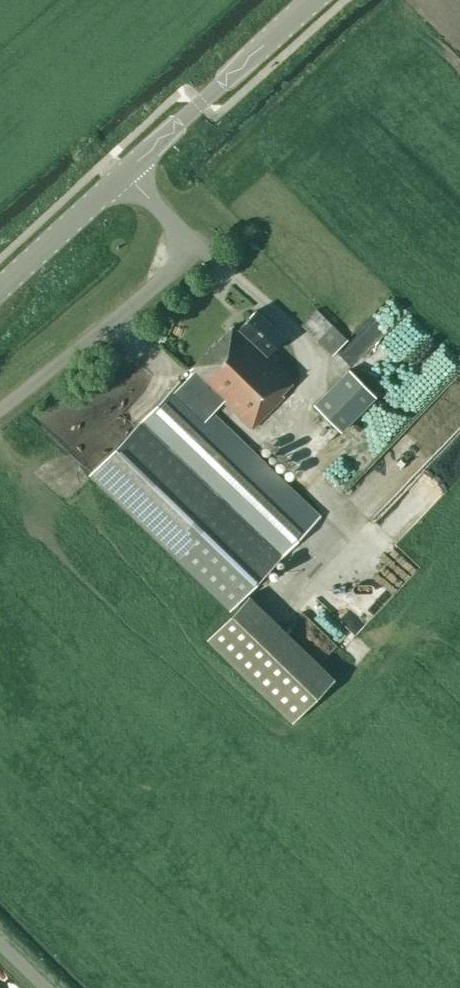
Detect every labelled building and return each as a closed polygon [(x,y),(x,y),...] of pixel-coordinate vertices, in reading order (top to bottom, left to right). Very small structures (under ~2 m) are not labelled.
[(459,446),(459,442),(454,434),(452,435),(457,393),(446,379),(455,371),(457,358),(436,333),(423,345),(425,328),(405,305),(395,391),(402,399),(380,397),(364,410),(362,430),(349,429),(345,433),(360,451),(361,436),(371,428),(369,447),(332,478),(343,490),(363,473),(385,500),(374,510),(373,517),(459,446)] [(319,514),(281,478),(205,403),(216,392),(252,428),(284,395),(281,392),(294,379),(267,353),(284,335),(256,309),(239,327),(239,328),(237,330),(232,325),(190,369),(193,371),(182,382),(179,380),(90,473),(167,547),(213,499),(275,560),(319,514)] [(316,339),(330,354),(346,339),(331,324),(316,339)] [(349,369),(314,404),(340,430),(375,395),(349,369)] [(196,580),(187,591),(210,608),(218,596),(196,580)] [(205,638),(291,721),(334,677),(248,594),(205,638)]
